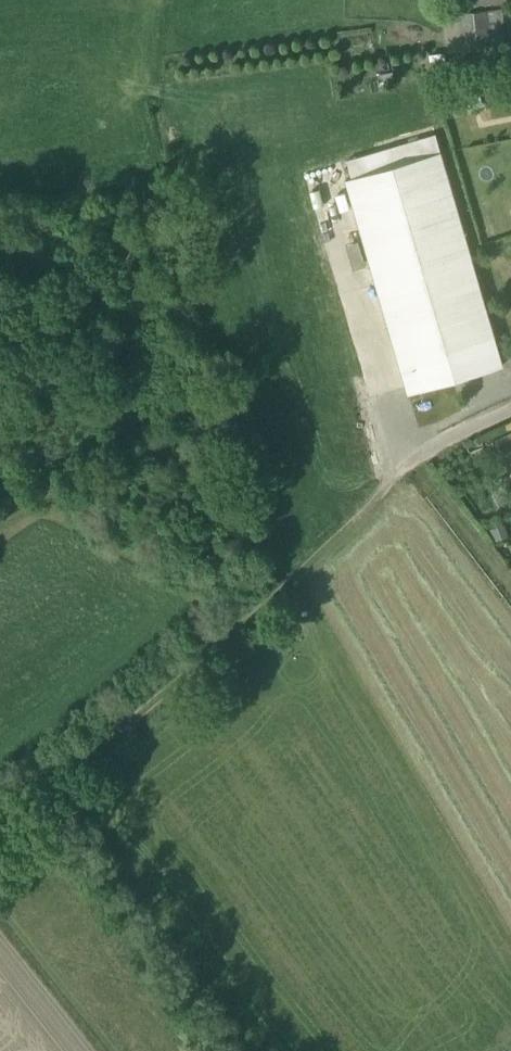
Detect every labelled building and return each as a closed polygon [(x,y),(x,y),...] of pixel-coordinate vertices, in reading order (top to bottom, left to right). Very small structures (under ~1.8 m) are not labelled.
[(460,12),(464,50),(507,46),(503,8),(460,12)] [(346,179),(402,372),(408,392),(502,365),(436,134),(384,149),(347,160),(352,177),(346,179)]
